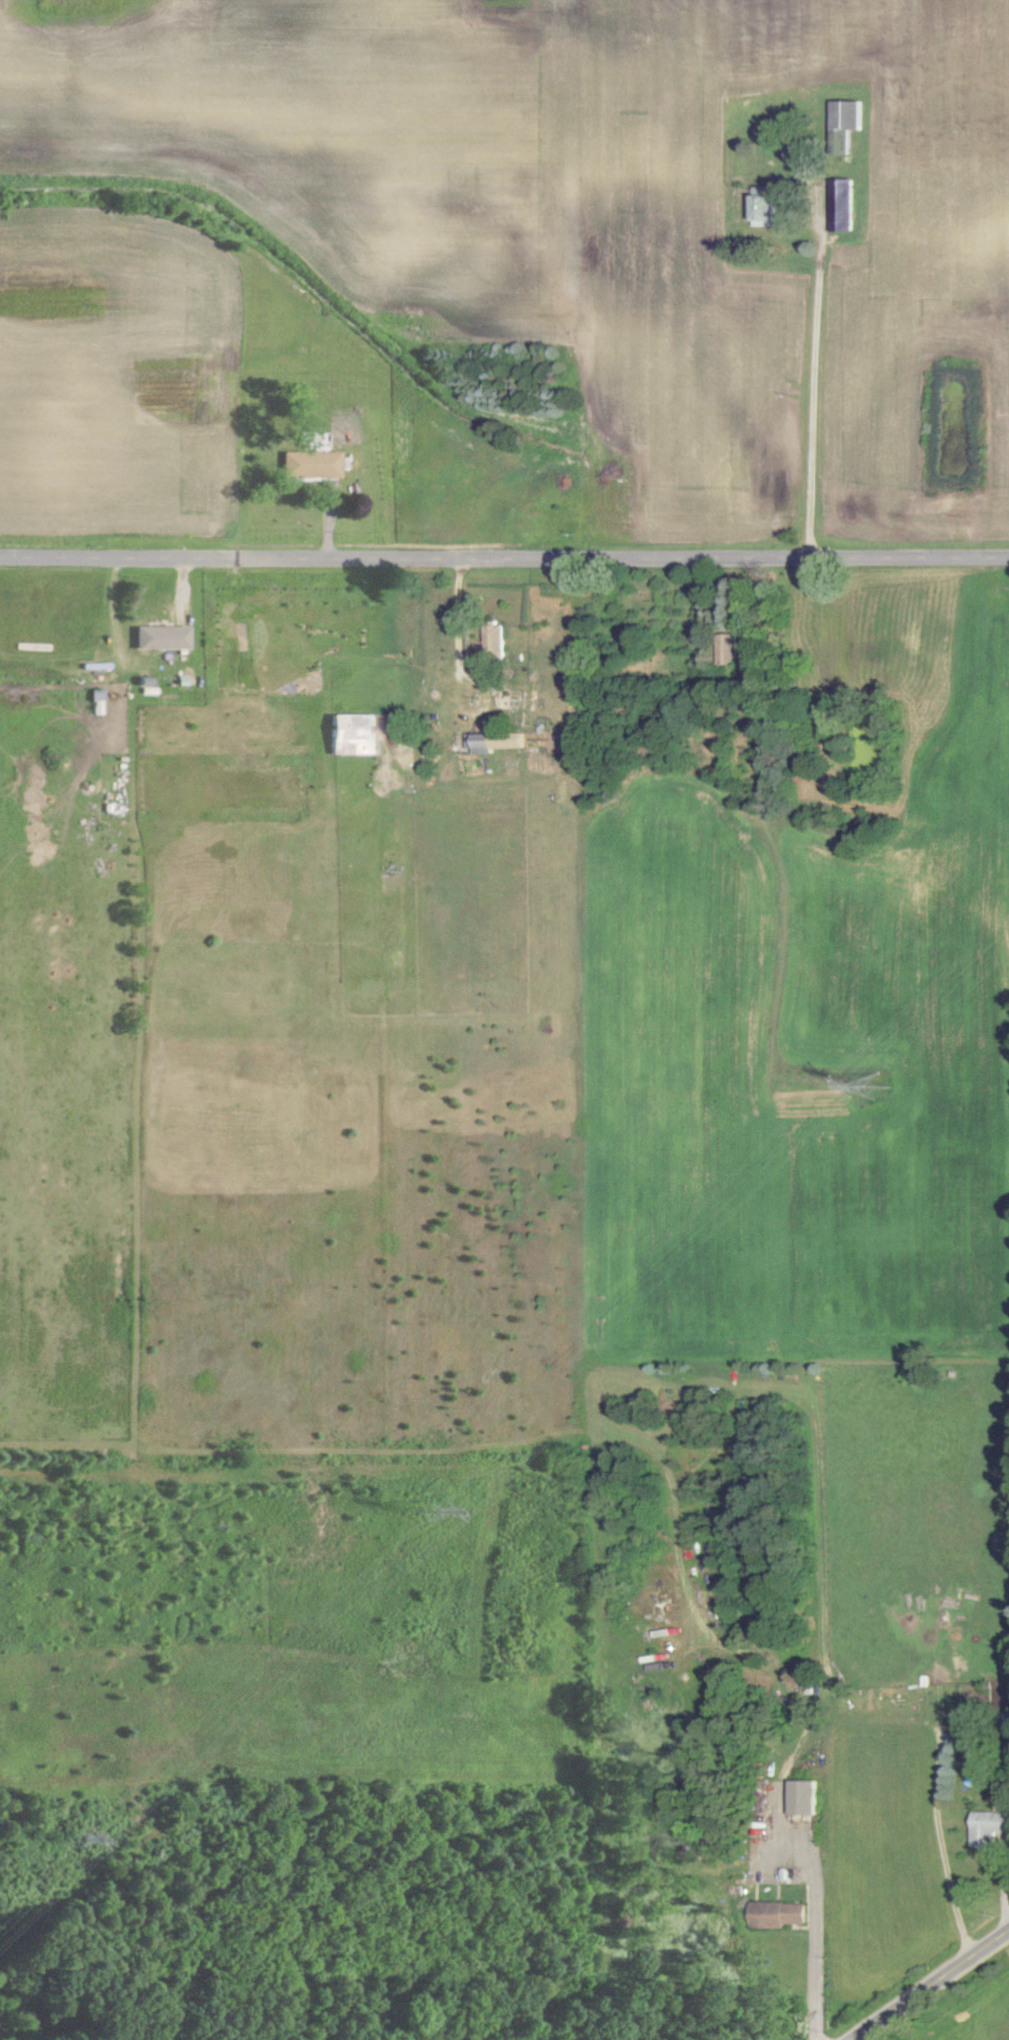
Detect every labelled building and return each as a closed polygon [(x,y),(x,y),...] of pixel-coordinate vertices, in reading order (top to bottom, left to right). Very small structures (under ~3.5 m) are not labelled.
[(832,101),(832,130),(861,130),(860,100),(832,101)] [(337,477),(336,452),(278,453),(279,479),(337,477)] [(134,650),(188,649),(187,626),(134,628),(134,650)] [(489,656),(508,656),(507,626),(488,626),(489,656)] [(718,664),(738,665),(739,635),(719,634),(718,664)] [(331,755),(375,755),(376,715),(331,715),(331,755)] [(477,754),(495,753),(494,734),(477,734),(477,754)] [(791,1815),(817,1815),(818,1781),(792,1780),(791,1815)] [(976,1848),(1000,1848),(1000,1832),(1008,1833),(1008,1798),(998,1798),(998,1812),(977,1811),(976,1848)] [(751,1903),(752,1929),(786,1928),(786,1924),(808,1924),(807,1901),(751,1903)]
